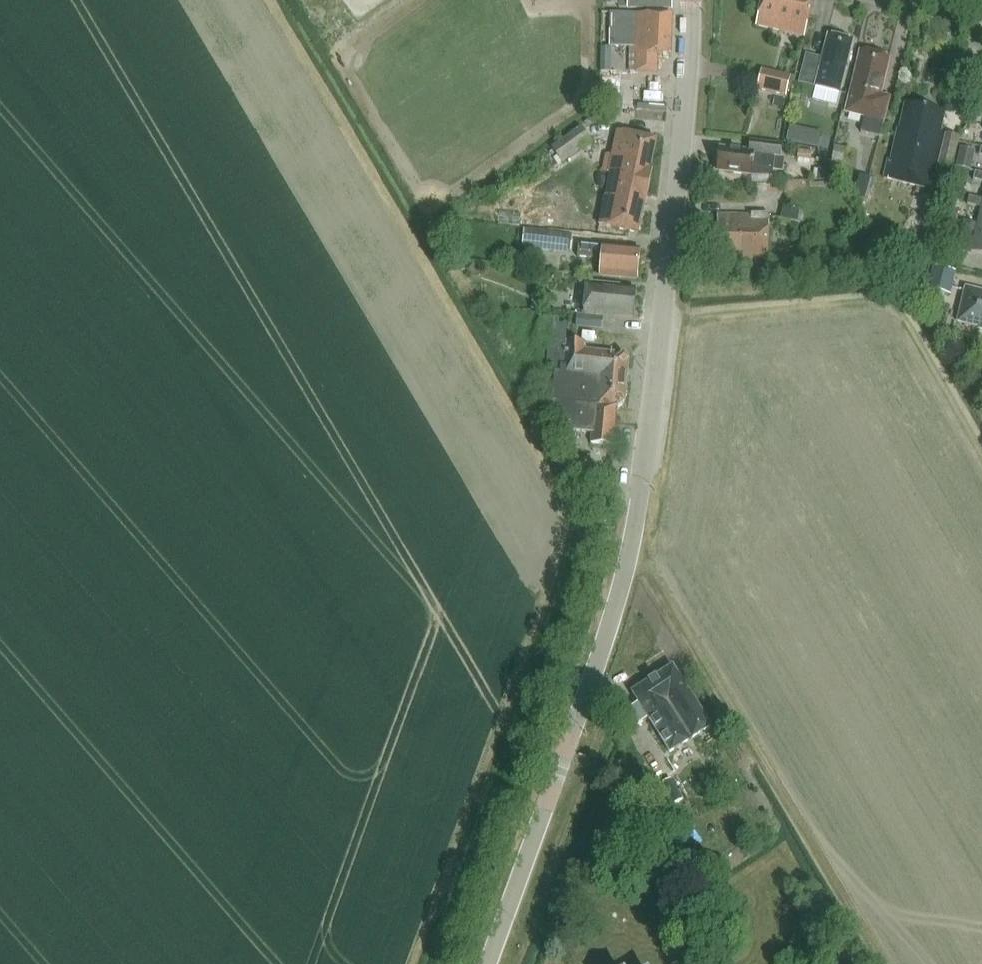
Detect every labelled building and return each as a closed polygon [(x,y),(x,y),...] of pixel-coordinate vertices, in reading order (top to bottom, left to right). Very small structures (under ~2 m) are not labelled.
[(673,0),(619,0),(619,8),(673,9),(673,0)] [(813,0),(762,0),(756,26),(805,37),(813,0)] [(613,13),(612,39),(631,39),(631,47),(631,64),(630,72),(657,73),(657,55),(671,56),(672,15),(613,13)] [(815,88),(816,88),(813,102),(838,108),(854,41),(829,35),(820,68),(804,64),(799,83),(816,87),(815,88)] [(881,95),(890,57),(861,50),(846,113),(865,118),(861,133),(880,138),(890,98),(881,95)] [(601,70),(601,106),(638,106),(638,96),(635,96),(635,77),(623,77),(623,70),(601,70)] [(790,78),(762,71),(757,91),(786,98),(790,78)] [(775,98),(773,106),(784,109),(786,100),(775,98)] [(888,159),(884,179),(929,190),(932,176),(934,176),(944,133),(940,133),(945,113),(905,103),(900,129),(898,129),(896,137),(895,142),(891,160),(888,159)] [(822,147),(825,131),(792,125),(789,141),(822,147)] [(563,163),(592,142),(582,127),(552,148),(563,163)] [(611,174),(600,226),(638,234),(643,206),(645,206),(653,169),(651,168),(657,140),(617,132),(608,173),(611,174)] [(779,159),(781,145),(757,142),(755,154),(755,153),(720,149),(717,170),(732,172),(734,174),(752,176),(753,170),(773,172),(775,158),(779,159)] [(811,159),(812,152),(797,150),(796,158),(811,159)] [(830,182),(831,171),(819,169),(818,181),(830,182)] [(973,181),(981,183),(981,174),(975,172),(973,181)] [(866,200),(871,179),(861,176),(855,198),(866,200)] [(968,205),(981,209),(978,225),(977,227),(981,229),(981,200),(970,197),(968,205)] [(783,207),(781,217),(800,221),(802,210),(783,207)] [(767,264),(769,215),(752,215),(752,216),(718,215),(718,228),(709,228),(708,250),(717,250),(716,262),(767,264)] [(978,225),(964,221),(962,230),(976,233),(969,262),(981,265),(981,229),(977,227),(978,225)] [(552,232),(525,229),(523,246),(550,249),(552,232)] [(641,250),(603,246),(579,244),(578,257),(596,259),(596,263),(602,264),(601,276),(638,280),(641,250)] [(933,266),(928,290),(950,295),(956,272),(933,266)] [(633,319),(636,290),(620,289),(620,286),(587,283),(584,315),(633,319)] [(966,289),(958,322),(979,328),(979,330),(981,330),(981,292),(966,289)] [(932,291),(930,298),(942,301),(944,294),(932,291)] [(603,317),(584,315),(578,314),(576,326),(602,329),(603,317)] [(586,345),(569,344),(571,327),(558,325),(558,320),(540,318),(537,342),(550,343),(548,368),(556,369),(551,419),(564,432),(592,435),(591,443),(613,445),(617,407),(620,408),(625,404),(629,360),(625,355),(585,351),(586,345)] [(670,752),(711,727),(673,667),(632,692),(639,703),(629,710),(638,725),(649,719),(670,752)] [(669,805),(681,799),(671,781),(659,788),(669,805)]
